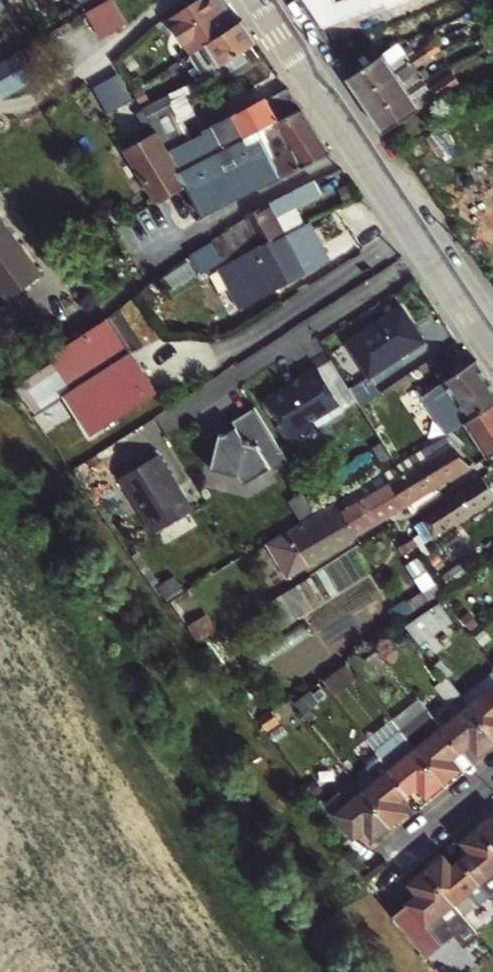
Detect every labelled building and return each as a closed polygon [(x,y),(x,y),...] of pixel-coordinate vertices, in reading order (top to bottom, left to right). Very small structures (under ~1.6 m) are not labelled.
[(85,15),(92,26),(111,15),(103,2),(84,14),(85,15)] [(193,26),(205,45),(233,27),(222,8),(193,26)] [(205,45),(187,56),(202,78),(207,76),(257,43),(242,21),(233,27),(205,45)] [(193,26),(175,37),(187,56),(205,45),(193,26)] [(357,73),(382,55),(375,43),(349,60),(357,73)] [(361,96),(398,72),(413,62),(428,52),(425,48),(410,57),(403,46),(386,53),(382,55),(357,73),(353,75),(349,78),(361,96)] [(415,67),(431,56),(428,52),(413,62),(415,67)] [(28,81),(31,80),(26,73),(15,54),(12,55),(28,81)] [(12,55),(4,60),(0,62),(0,92),(2,96),(28,81),(12,55)] [(361,96),(373,113),(410,88),(425,79),(445,67),(438,57),(403,80),(398,72),(361,96)] [(99,82),(111,109),(137,98),(124,70),(99,82)] [(386,134),(389,132),(461,83),(455,73),(431,88),(416,98),(410,88),(373,113),(386,134)] [(410,88),(416,98),(431,88),(425,79),(410,88)] [(471,83),(446,99),(450,104),(475,89),(471,83)] [(206,159),(260,132),(269,127),(277,123),(302,110),(289,90),(215,128),(217,133),(190,147),(178,122),(157,132),(156,132),(171,157),(179,171),(193,165),(206,159)] [(157,132),(178,122),(164,96),(142,107),(157,132)] [(275,159),(283,175),(330,151),(302,110),(277,123),(269,127),(260,132),(268,147),(275,159)] [(186,188),(202,217),(209,213),(283,175),(275,159),(268,147),(260,132),(206,159),(193,165),(179,171),(171,157),(156,132),(129,149),(161,201),(186,188)] [(129,149),(126,151),(158,203),(161,201),(129,149)] [(319,193),(312,180),(247,215),(249,220),(245,222),(263,251),(289,237),(307,227),(295,206),(319,193)] [(310,274),(289,237),(263,251),(245,222),(226,234),(242,262),(224,272),(234,291),(243,286),(250,299),(271,288),(275,294),(310,274)] [(13,284),(33,269),(0,224),(0,266),(13,284)] [(0,266),(0,287),(3,291),(13,284),(0,266)] [(243,286),(234,291),(242,304),(250,299),(243,286)] [(349,342),(372,377),(426,342),(403,307),(349,342)] [(155,393),(106,317),(15,389),(61,455),(87,439),(88,441),(155,393)] [(334,361),(321,369),(347,411),(360,403),(351,390),(334,361)] [(469,421),(492,405),(492,384),(478,361),(473,363),(424,395),(432,408),(453,395),(469,421)] [(293,387),(270,400),(293,439),(318,424),(324,425),(347,411),(321,369),(303,380),(304,382),(294,389),(293,387)] [(372,377),(351,390),(360,403),(361,406),(382,393),(372,377)] [(453,395),(432,408),(449,434),(454,430),(466,423),(469,421),(453,395)] [(466,423),(489,458),(492,455),(492,405),(469,421),(466,423)] [(237,427),(225,435),(221,433),(219,441),(216,441),(211,462),(214,463),(212,469),(240,475),(246,484),(272,468),(273,471),(289,461),(256,407),(233,421),(237,427)] [(454,430),(449,434),(461,447),(465,443),(454,430)] [(436,488),(472,465),(451,443),(420,462),(436,488)] [(159,453),(120,478),(141,509),(142,509),(157,532),(194,508),(159,453)] [(398,466),(385,474),(389,481),(420,462),(415,455),(398,466)] [(406,506),(436,488),(420,462),(389,481),(406,506)] [(385,474),(337,501),(342,510),(389,481),(385,474)] [(446,507),(424,521),(434,534),(437,537),(492,500),(492,492),(483,478),(445,504),(446,507)] [(389,481),(342,510),(358,535),(406,506),(389,481)] [(306,567),(358,535),(342,510),(337,501),(331,505),(322,510),(320,511),(259,547),(281,582),(301,570),(303,573),(308,570),(306,567)] [(415,538),(399,547),(405,555),(419,546),(415,538)] [(440,598),(404,622),(416,637),(452,613),(440,598)] [(462,749),(472,741),(479,751),(492,740),(492,734),(471,706),(467,701),(460,693),(441,668),(439,667),(430,674),(451,700),(453,698),(460,706),(462,704),(466,710),(445,727),(462,749)] [(492,734),(492,688),(476,702),(471,706),(492,734)] [(405,709),(394,717),(404,729),(418,748),(424,743),(413,730),(418,726),(405,709)] [(424,743),(418,748),(443,779),(459,766),(452,757),(462,749),(445,727),(424,743)] [(380,755),(409,790),(420,782),(428,791),(443,779),(418,748),(404,729),(377,750),(380,755)] [(366,789),(391,820),(406,808),(399,798),(409,790),(380,755),(367,765),(379,779),(366,789)] [(328,802),(319,809),(345,841),(366,825),(373,835),(391,820),(366,789),(356,777),(327,800),(328,802)] [(483,827),(492,839),(492,819),(483,827)] [(483,827),(466,840),(473,849),(463,857),(491,893),(492,891),(492,839),(483,827)] [(491,893),(463,857),(453,865),(446,856),(429,869),(455,901),(468,890),(479,905),(492,894),(491,893)] [(455,901),(429,869),(413,882),(420,891),(395,911),(423,940),(436,930),(429,921),(451,904),(456,910),(453,912),(458,920),(456,922),(470,939),(479,931),(455,901)]
